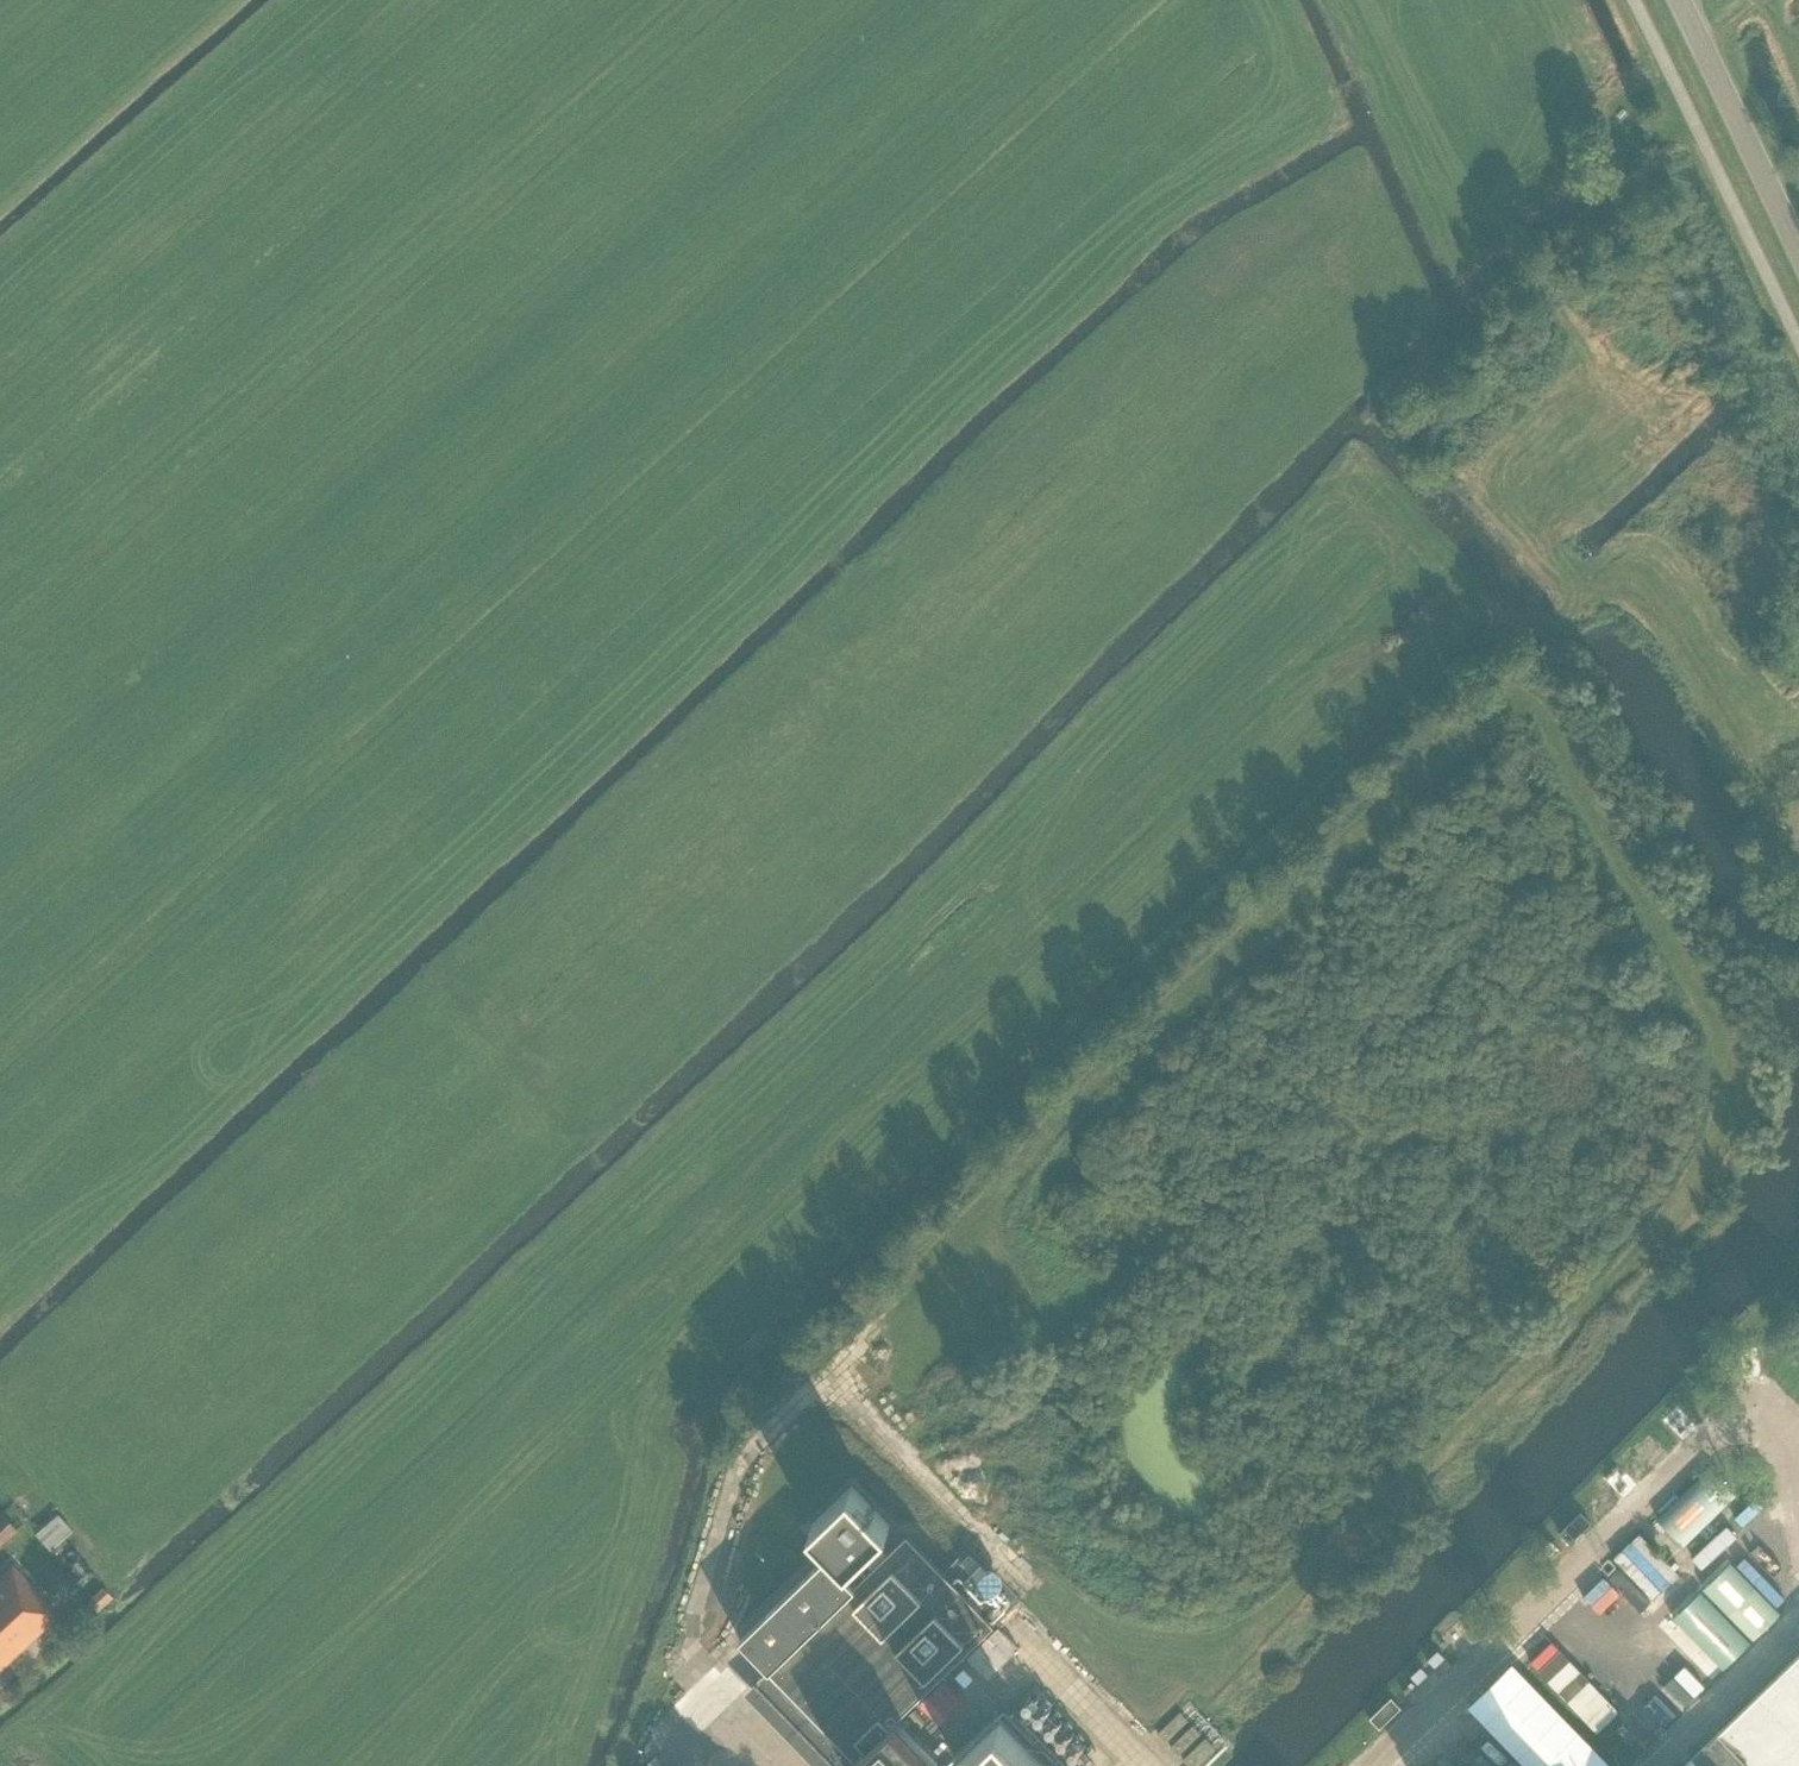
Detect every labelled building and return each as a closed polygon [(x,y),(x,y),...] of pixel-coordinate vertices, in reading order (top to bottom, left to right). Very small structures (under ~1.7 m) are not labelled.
[(1710,1469),(1658,1521),(1684,1548),(1685,1548),(1737,1496),(1710,1469)] [(738,1637),(857,1760),(850,1765),(936,1765),(894,1723),(994,1626),(907,1534),(910,1531),(860,1481),(814,1526),(833,1545),(738,1637)] [(16,1530),(0,1513),(0,1545),(16,1530)] [(51,1553),(74,1533),(60,1515),(36,1535),(51,1553)] [(0,1576),(0,1669),(57,1615),(11,1565),(0,1576)] [(1687,1765),(1798,1765),(1798,1657),(1687,1765)] [(1001,1724),(958,1765),(1042,1765),(1001,1724)]
